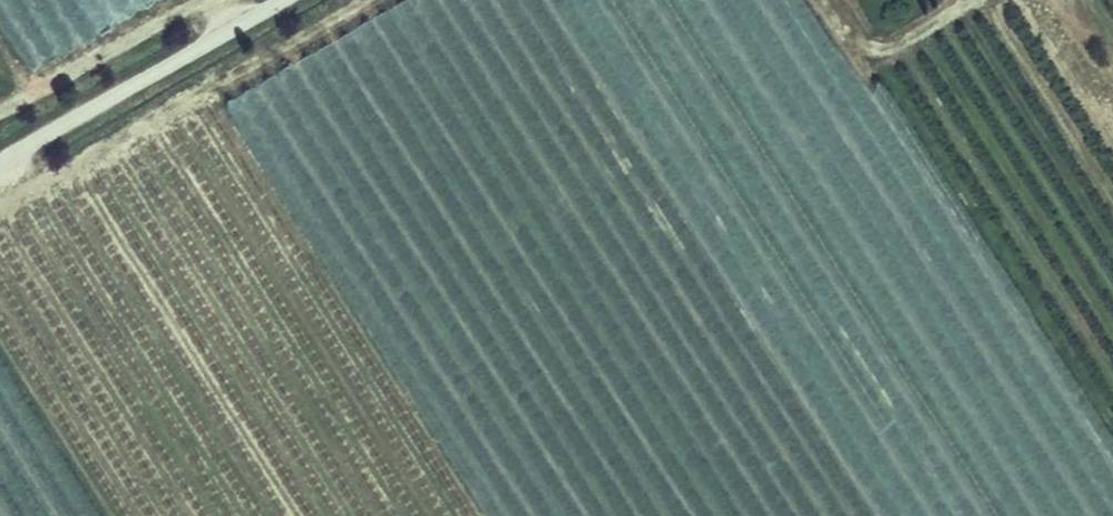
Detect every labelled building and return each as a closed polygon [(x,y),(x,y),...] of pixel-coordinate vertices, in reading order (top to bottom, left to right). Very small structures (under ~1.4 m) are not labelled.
[(28,78),(165,0),(0,0),(0,30),(28,78)]
